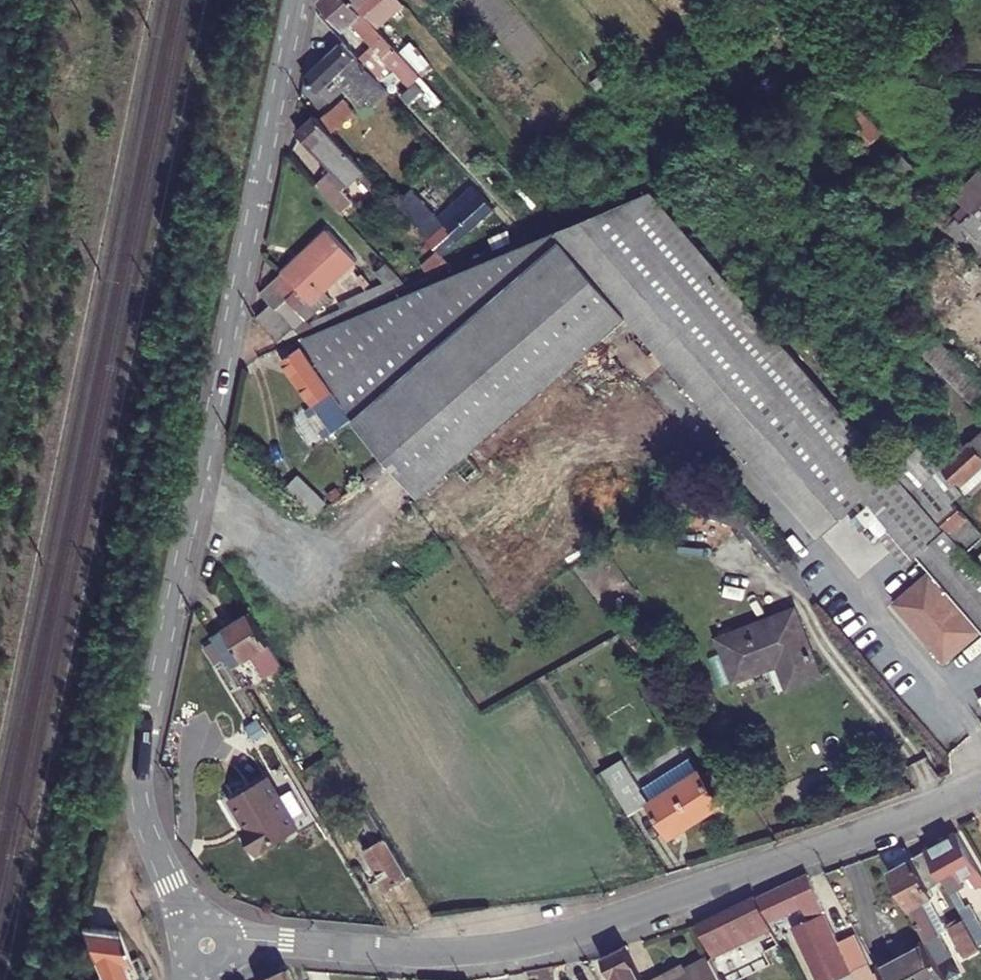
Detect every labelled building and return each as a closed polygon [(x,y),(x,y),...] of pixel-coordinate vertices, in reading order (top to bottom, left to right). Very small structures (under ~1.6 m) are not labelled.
[(352,63),(371,88),(397,70),(389,60),(360,21),(344,0),(323,0),(343,32),(351,26),(369,51),(352,63)] [(386,2),(385,0),(344,0),(360,21),(386,2)] [(411,44),(389,60),(397,70),(400,74),(422,58),(411,44)] [(352,63),(347,57),(306,88),(318,104),(335,91),(356,120),(367,112),(371,119),(387,109),(371,88),(352,63)] [(835,118),(884,169),(889,164),(885,160),(887,157),(873,143),(884,133),(852,102),(835,118)] [(331,115),(316,126),(329,144),(358,125),(348,110),(334,120),(331,115)] [(324,178),(307,190),(327,222),(341,213),(332,200),(349,188),(356,184),(329,144),(316,126),(315,124),(296,136),(324,178)] [(369,204),(356,184),(349,188),(363,208),(369,204)] [(394,241),(411,266),(465,220),(445,198),(394,241)] [(970,556),(914,494),(843,414),(764,323),(652,198),(649,199),(635,205),(614,213),(588,223),(560,233),(642,328),(824,539),(870,499),(876,506),(867,515),(913,567),(934,549),(946,564),(908,597),(945,639),(975,614),(980,621),(980,568),(970,556)] [(970,202),(955,217),(952,214),(943,223),(957,237),(966,229),(980,244),(980,212),(970,202)] [(642,328),(560,233),(559,232),(490,261),(440,282),(384,305),(374,309),(422,373),(440,396),(474,439),(489,461),(642,328)] [(271,273),(288,312),(345,286),(329,248),(271,273)] [(292,339),(300,335),(258,286),(253,313),(280,344),(289,335),(292,339)] [(374,309),(345,321),(415,413),(467,480),(489,461),(474,439),(440,396),(422,373),(374,309)] [(415,413),(345,321),(338,325),(306,339),(364,419),(439,504),(467,480),(415,413)] [(321,404),(340,432),(354,422),(302,349),(284,361),(317,407),(321,404)] [(914,494),(970,556),(980,546),(980,533),(953,502),(964,492),(960,487),(980,468),(980,435),(914,494)] [(299,476),(289,487),(319,515),(329,503),(299,476)] [(269,675),(286,664),(254,612),(212,636),(232,669),(257,654),(269,675)] [(730,684),(772,668),(782,692),(818,677),(794,617),(768,627),(765,621),(713,642),(730,684)] [(651,801),(650,799),(627,760),(625,761),(602,725),(589,731),(612,768),(606,772),(626,805),(632,814),(651,801)] [(676,784),(699,820),(726,803),(703,767),(676,784)] [(257,850),(296,827),(293,822),(306,814),(291,788),(278,795),(265,775),(231,797),(248,826),(244,828),(257,850)] [(650,799),(651,801),(672,836),(699,820),(676,784),(650,799)] [(409,872),(392,843),(383,828),(381,825),(367,834),(375,846),(368,851),(385,878),(391,889),(412,877),(409,872)] [(953,896),(966,889),(963,883),(970,879),(976,889),(980,886),(980,874),(958,834),(927,852),(944,880),(947,887),(953,896)] [(927,852),(890,872),(909,906),(926,938),(935,953),(949,946),(927,904),(937,898),(931,888),(944,880),(927,852)] [(759,897),(772,922),(803,906),(808,918),(792,926),(818,979),(829,979),(852,969),(808,877),(805,873),(759,897)] [(414,927),(415,928),(435,916),(412,877),(391,889),(385,878),(374,884),(386,905),(392,902),(389,896),(393,893),(414,927)] [(769,944),(779,938),(758,898),(756,895),(700,925),(710,945),(729,935),(736,949),(764,934),(769,944)] [(967,921),(950,930),(966,960),(980,953),(980,946),(967,921)] [(851,925),(838,932),(865,979),(882,979),(851,925)] [(121,932),(100,929),(81,926),(92,952),(101,974),(104,979),(131,979),(125,966),(134,963),(121,932)] [(926,938),(878,966),(886,979),(941,979),(947,977),(938,960),(935,953),(926,938)] [(627,946),(605,958),(616,979),(644,979),(627,946)] [(655,979),(720,979),(708,957),(679,973),(677,969),(655,979)] [(291,971),(289,971),(269,979),(295,979),(291,971)]
